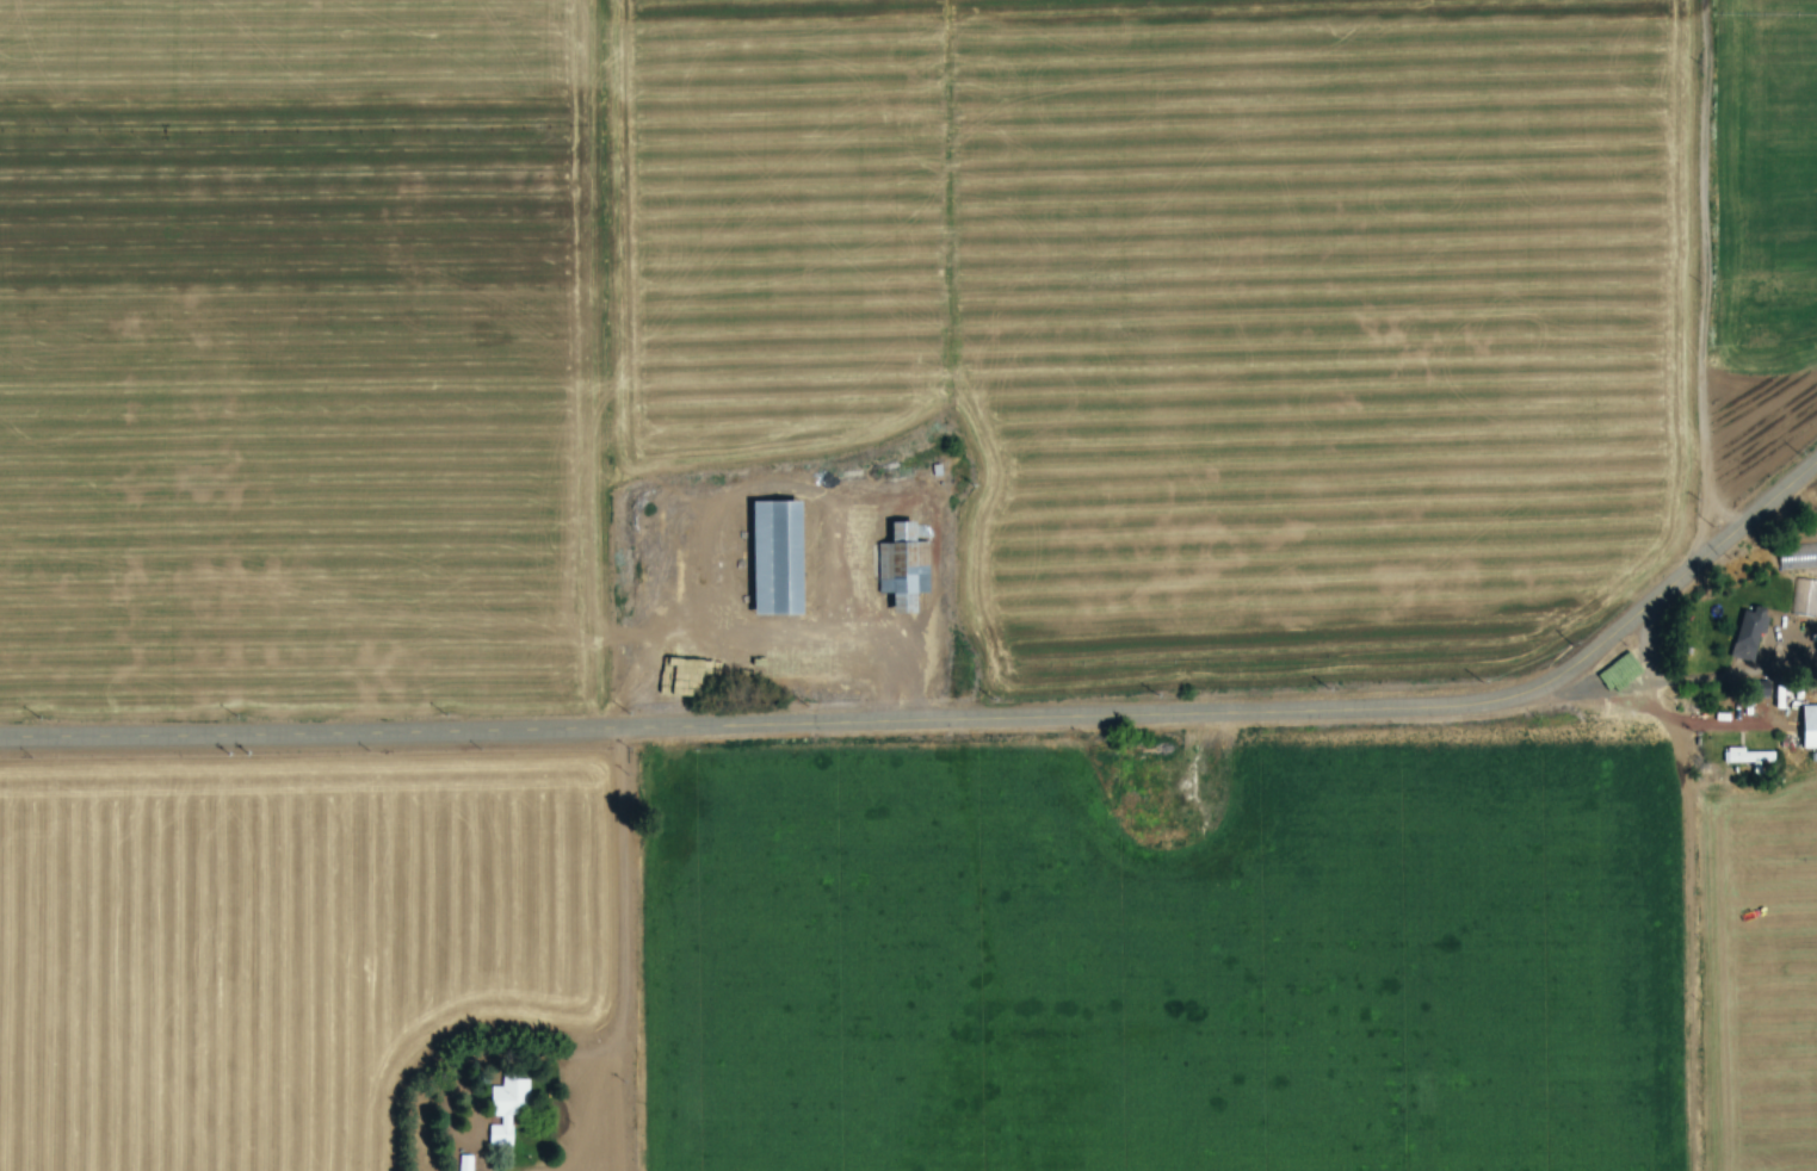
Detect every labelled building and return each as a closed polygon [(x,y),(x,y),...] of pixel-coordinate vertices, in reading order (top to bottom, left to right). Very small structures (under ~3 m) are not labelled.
[(755,617),(805,616),(803,502),(754,503),(755,617)] [(880,545),(880,593),(892,593),(892,589),(917,589),(917,593),(906,594),(906,598),(898,598),(898,607),(918,607),(918,594),(930,594),(930,543),(917,543),(917,523),(894,523),(894,545),(880,545)] [(1797,579),(1792,616),(1816,619),(1816,617),(1816,582),(1797,579)] [(1744,611),(1731,658),(1754,664),(1769,611),(1756,607),(1754,614),(1744,611)] [(1816,749),(1816,707),(1804,706),(1804,749),(1816,749)] [(527,1082),(503,1082),(503,1088),(492,1088),(492,1120),(510,1120),(510,1116),(527,1116),(527,1082)]
